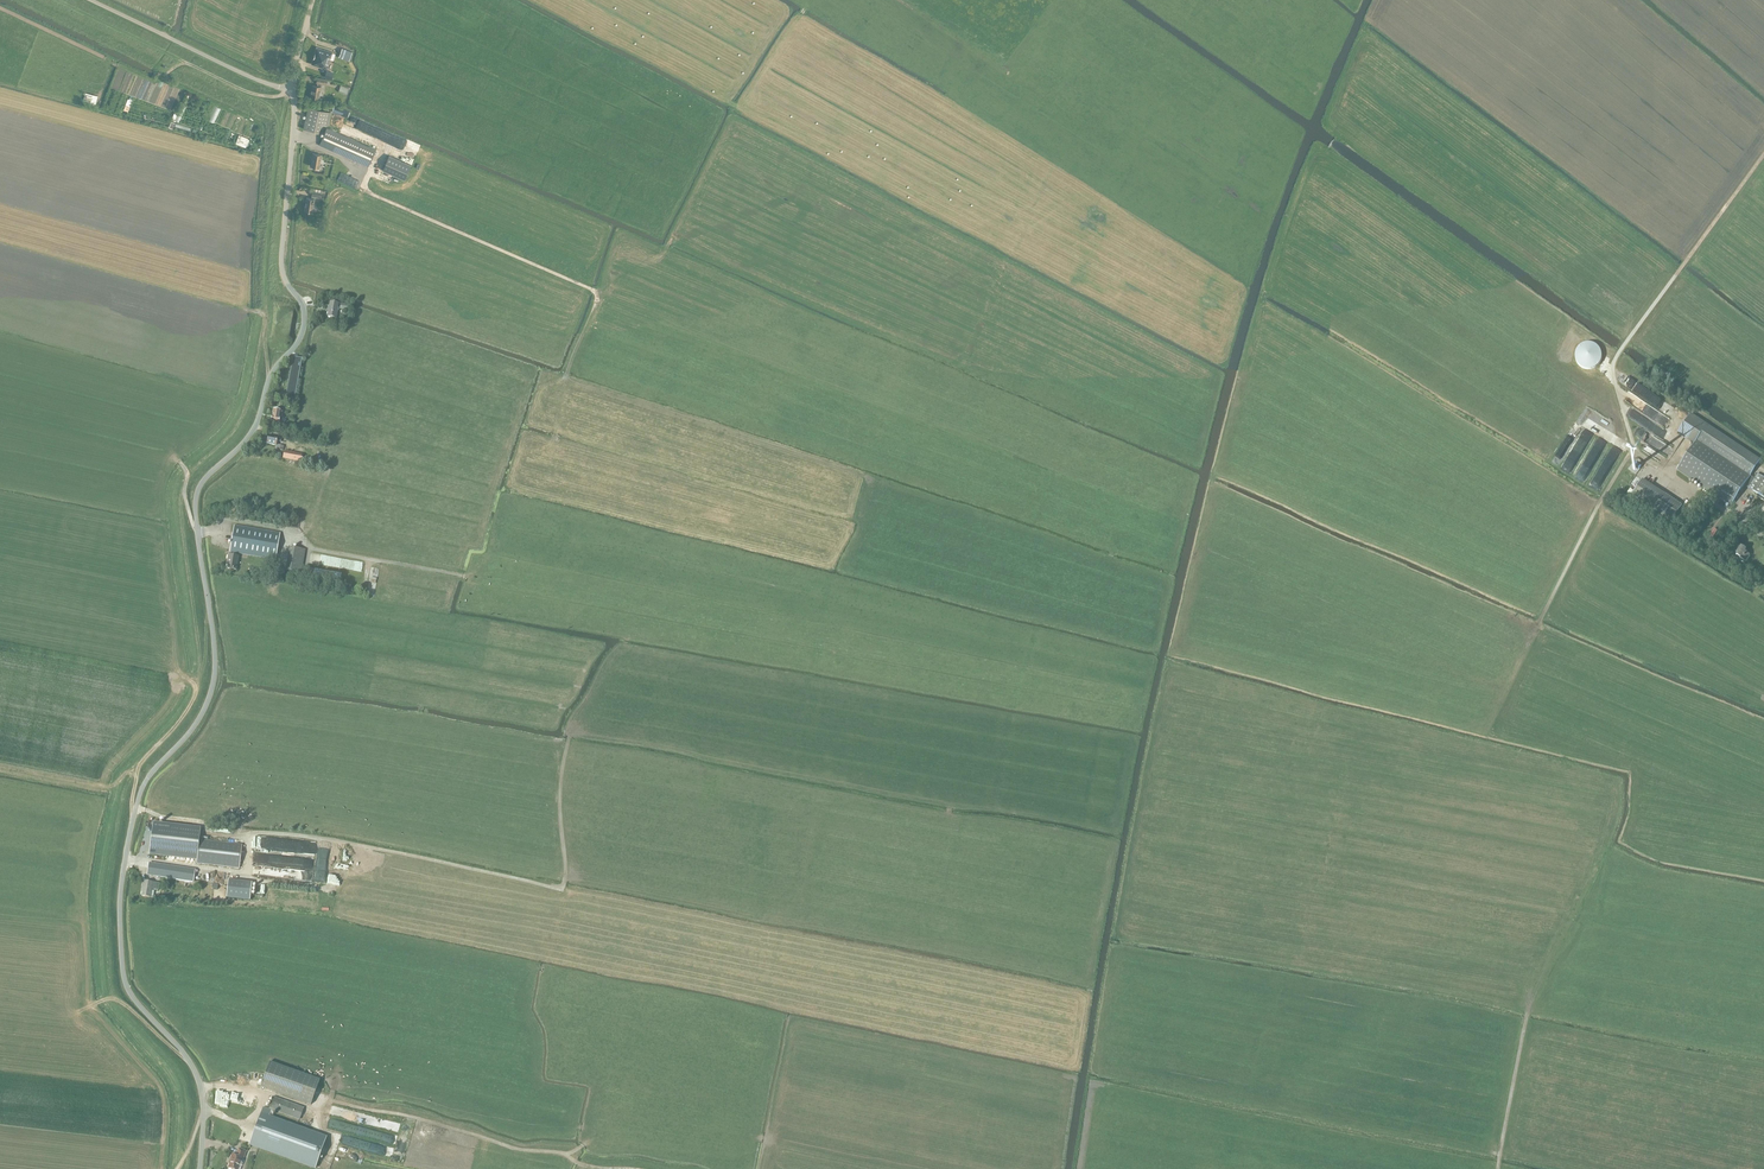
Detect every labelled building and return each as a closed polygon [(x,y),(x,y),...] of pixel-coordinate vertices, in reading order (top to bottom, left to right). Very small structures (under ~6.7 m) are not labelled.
[(314,52),(314,55),(330,60),(332,52),(317,47),(316,47),(315,52),(314,52)] [(352,51),(342,48),(339,57),(348,60),(352,51)] [(330,60),(314,55),(313,58),(311,64),(327,69),(330,60)] [(310,97),(319,98),(321,86),(321,83),(326,84),(327,79),(317,78),(316,82),(317,82),(317,85),(312,85),(310,97)] [(86,99),(96,103),(98,95),(88,92),(86,99)] [(332,111),(347,116),(349,110),(342,108),(342,106),(334,103),(332,111)] [(214,105),(209,120),(216,122),(220,107),(214,105)] [(319,145),(353,160),(368,166),(376,149),(361,143),(326,128),(319,145)] [(236,142),(246,146),(249,138),(239,134),(236,142)] [(311,166),(319,167),(322,154),(312,152),(311,158),(312,158),(311,166)] [(411,165),(389,155),(382,169),(404,179),(411,165)] [(354,188),(358,180),(341,172),(337,180),(354,188)] [(304,210),(313,211),(315,211),(316,211),(317,210),(318,208),(317,207),(316,206),(313,206),(315,198),(314,198),(315,195),(320,196),(321,192),(312,191),(312,195),(311,198),(306,197),(304,210)] [(327,317),(336,319),(338,304),(330,302),(327,317)] [(285,399),(294,401),(302,359),(293,357),(285,399)] [(272,416),(271,422),(278,423),(280,426),(285,422),(282,417),(283,412),(280,411),(274,410),(272,417),(272,416)] [(1694,445),(1677,469),(1731,506),(1744,485),(1760,496),(1759,498),(1763,501),(1763,478),(1757,474),(1754,478),(1750,476),(1760,461),(1691,414),(1678,433),(1694,444),(1694,445)] [(1655,447),(1659,441),(1639,428),(1635,434),(1655,447)] [(267,443),(276,445),(277,441),(281,441),(281,438),(268,436),(267,443)] [(283,458),(302,462),(302,463),(320,467),(323,452),(305,449),(298,447),(297,453),(284,450),(283,458)] [(1611,469),(1619,453),(1610,449),(1602,465),(1611,469)] [(1583,461),(1575,477),(1584,481),(1591,465),(1583,461)] [(1628,468),(1635,474),(1641,467),(1635,461),(1628,468)] [(1632,494),(1651,508),(1671,521),(1682,506),(1642,479),(1632,494)] [(1597,488),(1599,482),(1593,480),(1590,486),(1597,488)] [(227,568),(236,570),(238,557),(237,556),(238,553),(275,560),(280,533),(234,525),(230,552),(231,552),(231,555),(228,555),(227,561),(228,561),(227,568)] [(1733,550),(1738,554),(1737,556),(1745,562),(1750,555),(1745,551),(1746,549),(1737,544),(1733,550)] [(286,571),(301,573),(305,550),(290,547),(286,571)] [(201,828),(153,822),(149,853),(197,859),(199,840),(201,828)] [(258,836),(256,847),(275,850),(277,841),(272,841),(272,844),(266,843),(267,838),(258,836)] [(196,863),(239,868),(242,845),(199,840),(197,859),(196,863)] [(277,857),(277,865),(291,866),(292,858),(277,857)] [(147,875),(193,881),(195,870),(149,863),(147,875)] [(224,896),(248,899),(250,882),(227,879),(224,896)] [(142,896),(150,897),(152,889),(158,890),(159,883),(144,881),(142,896)] [(260,1086),(311,1105),(320,1080),(269,1062),(260,1086)] [(244,1095),(243,1105),(253,1106),(254,1096),(244,1095)] [(269,1108),(299,1119),(303,1108),(273,1097),(269,1108)] [(250,1143),(259,1147),(314,1168),(324,1137),(269,1118),(271,1113),(262,1110),(250,1143)] [(393,1134),(360,1128),(360,1130),(358,1130),(357,1135),(391,1142),(393,1134)] [(348,1138),(347,1147),(382,1152),(383,1143),(348,1138)] [(231,1168),(238,1168),(242,1158),(243,1159),(246,1151),(239,1148),(236,1156),(232,1155),(229,1163),(230,1163),(228,1168),(231,1168)]
